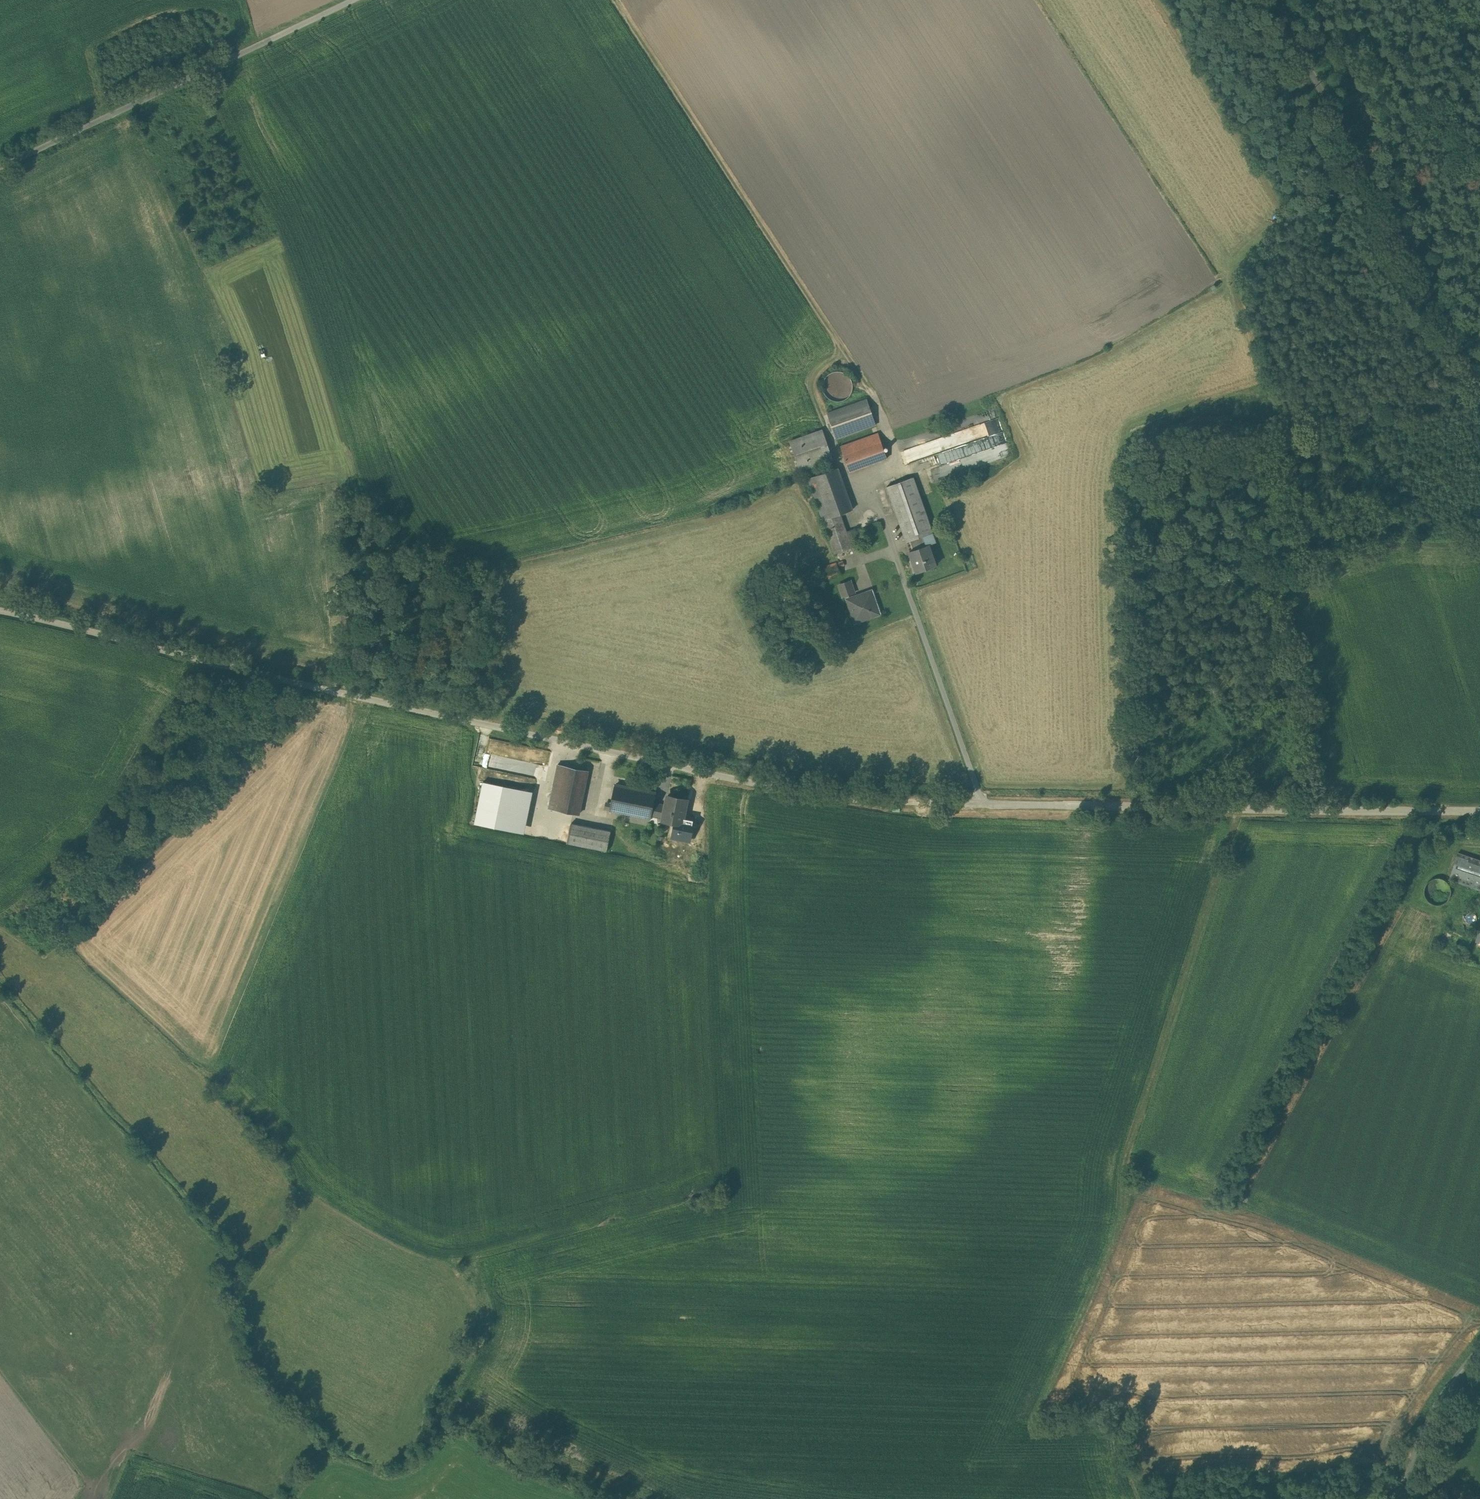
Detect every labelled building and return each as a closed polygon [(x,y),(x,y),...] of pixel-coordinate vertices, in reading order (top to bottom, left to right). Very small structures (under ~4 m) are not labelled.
[(851,397),(851,385),(825,385),(825,391),(830,390),(830,397),(851,397)] [(827,412),(836,438),(876,423),(867,397),(827,412)] [(954,431),(959,446),(938,452),(941,463),(1007,443),(999,417),(954,431)] [(829,451),(819,422),(786,433),(796,463),(829,451)] [(849,472),(888,457),(876,423),(836,438),(849,472)] [(908,459),(956,445),(953,433),(904,448),(908,459)] [(852,510),(839,467),(809,478),(826,519),(852,510)] [(910,471),(883,480),(907,542),(933,532),(910,471)] [(930,543),(907,551),(915,574),(938,567),(930,543)] [(830,573),(841,568),(838,560),(819,567),(824,580),(831,577),(830,573)] [(839,584),(843,596),(854,592),(850,581),(839,584)] [(871,590),(847,599),(855,622),(879,613),(871,590)] [(514,753),(517,742),(490,736),(487,751),(477,749),(474,763),(503,769),(506,752),(514,753)] [(515,756),(545,759),(546,747),(516,744),(515,756)] [(553,790),(549,808),(578,814),(588,770),(557,763),(552,790),(553,790)] [(533,790),(483,780),(475,823),(524,833),(533,790)] [(615,784),(610,809),(650,817),(651,815),(653,803),(655,793),(615,784)] [(688,798),(667,795),(665,805),(663,817),(662,819),(674,823),(670,836),(691,842),(695,820),(685,816),(688,798)] [(665,805),(653,803),(651,815),(663,817),(665,805)] [(571,823),(567,842),(607,850),(611,831),(571,823)] [(1458,852),(1449,879),(1479,890),(1479,860),(1458,852)] [(1429,902),(1433,904),(1439,904),(1444,902),(1448,899),(1450,894),(1450,888),(1447,883),(1443,879),(1437,878),(1432,878),(1427,882),(1424,886),(1423,891),(1424,895),(1426,899),(1429,902)]
